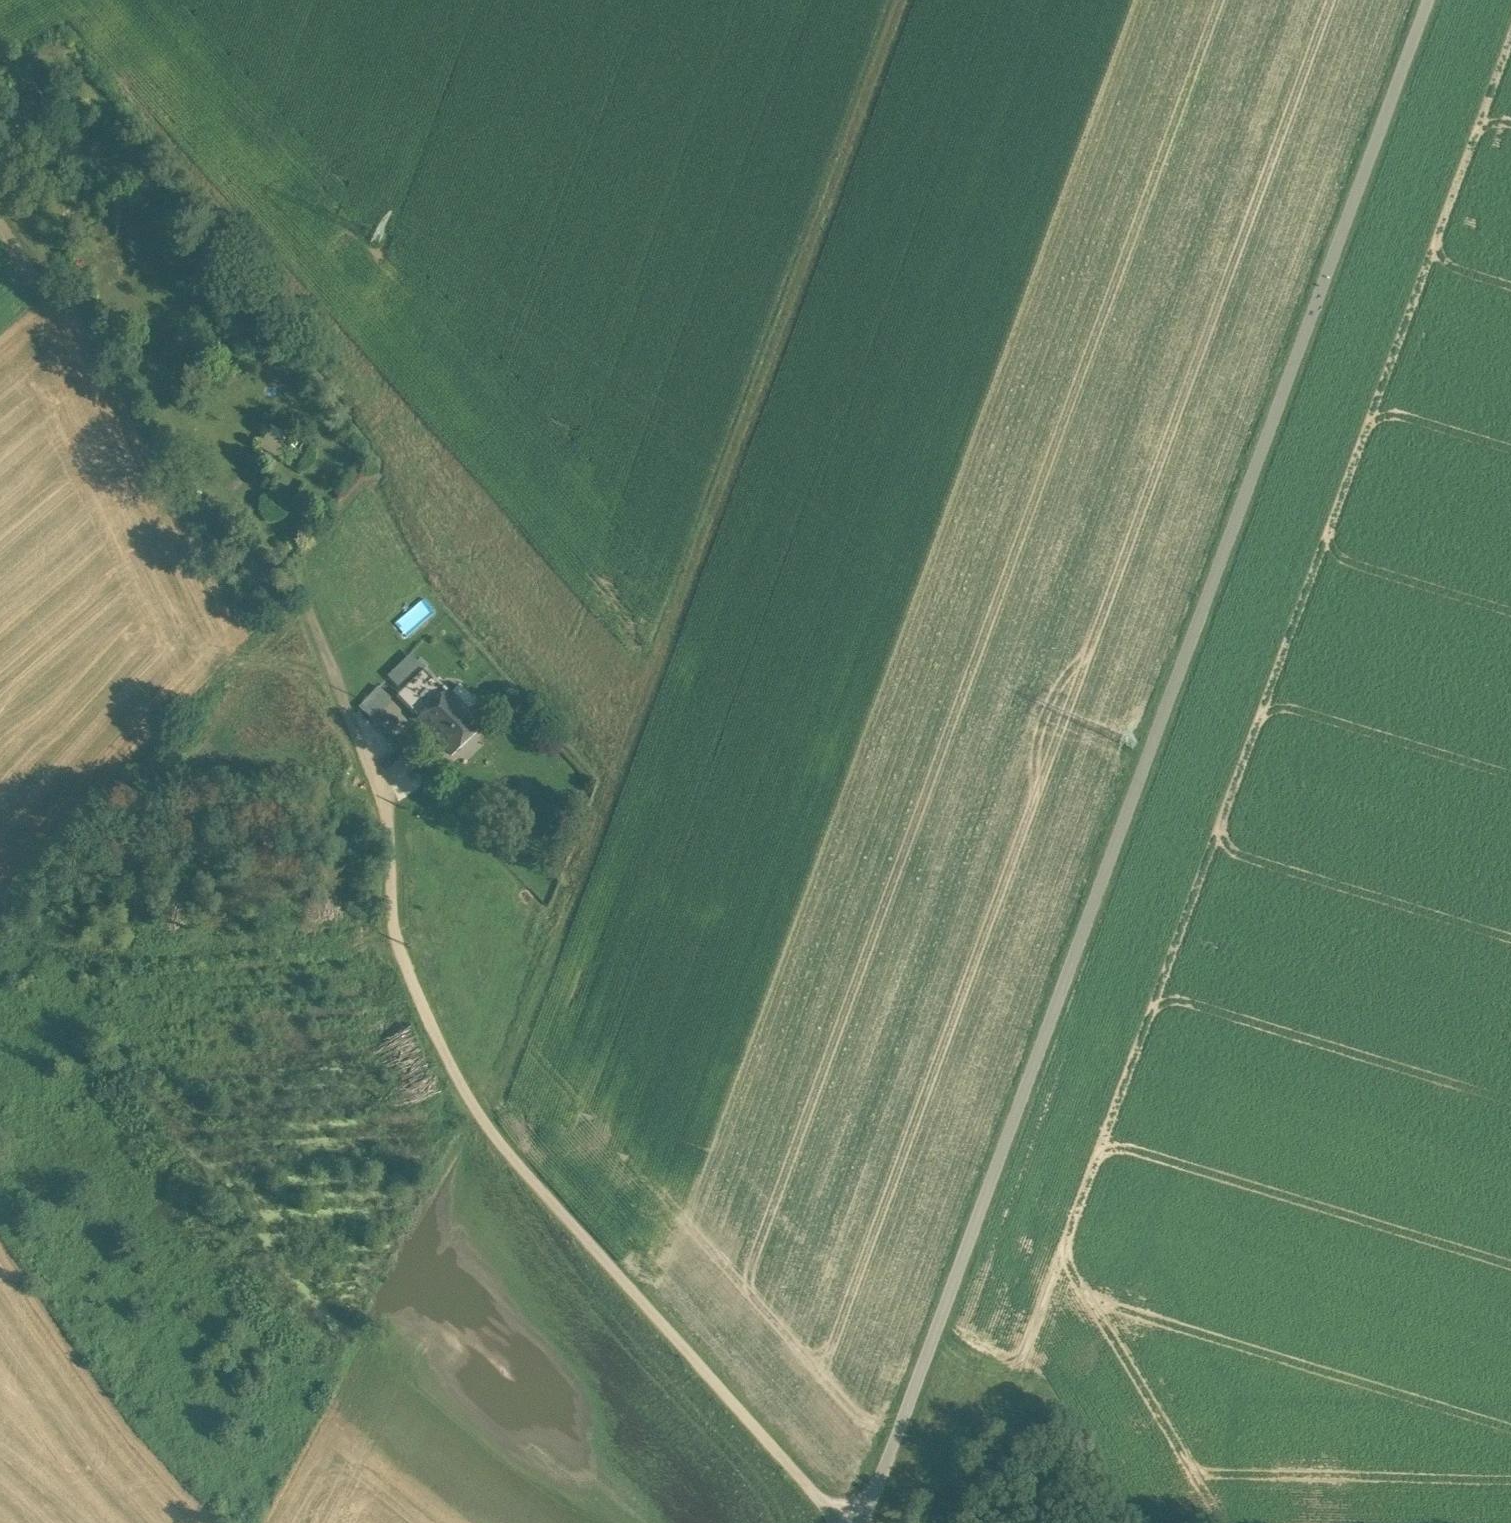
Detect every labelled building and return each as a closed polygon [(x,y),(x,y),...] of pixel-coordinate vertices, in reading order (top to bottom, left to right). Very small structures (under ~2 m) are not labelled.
[(276,456),(289,443),(274,428),(260,441),(276,456)] [(412,656),(386,681),(399,694),(425,669),(412,656)] [(399,694),(396,697),(417,718),(447,690),(426,668),(425,669),(399,694)] [(476,702),(459,685),(451,693),(468,710),(476,702)] [(379,687),(359,707),(371,719),(391,699),(379,687)] [(417,718),(417,719),(452,755),(483,726),(468,710),(451,693),(448,689),(447,690),(417,718)]
